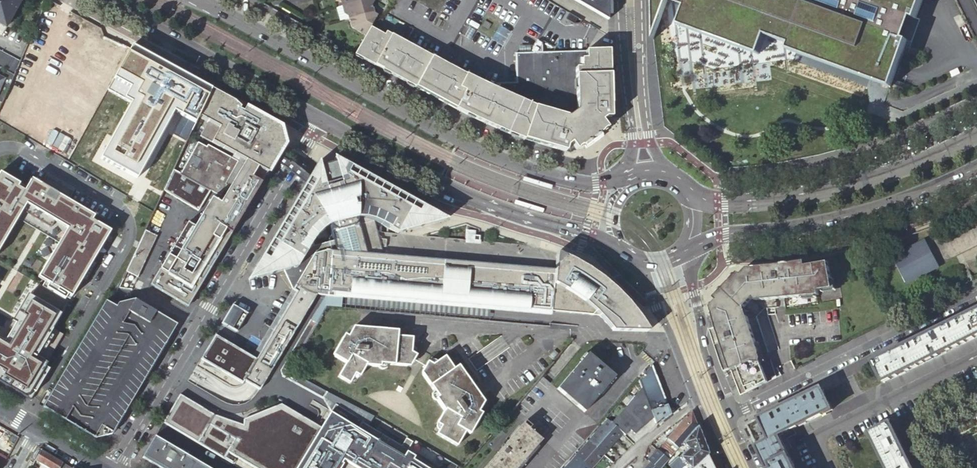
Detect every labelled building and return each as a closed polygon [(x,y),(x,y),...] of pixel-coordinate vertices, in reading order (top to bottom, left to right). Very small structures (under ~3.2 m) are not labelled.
[(7,26),(21,0),(0,0),(0,22),(7,26)] [(365,36),(370,27),(375,19),(377,15),(374,13),(374,12),(372,5),(373,2),(373,0),(340,0),(344,14),(348,16),(350,27),(365,36)] [(572,0),(608,21),(607,0),(572,0)] [(650,3),(652,27),(653,32),(654,40),(668,1),(685,7),(679,26),(758,55),(765,36),(789,44),(787,50),(891,87),(907,42),(916,18),(922,0),(650,0),(650,3)] [(579,25),(581,21),(569,14),(564,21),(574,26),(579,25)] [(920,20),(916,18),(907,42),(912,43),(920,20)] [(446,104),(451,107),(453,108),(459,111),(472,118),(479,122),(488,125),(499,130),(505,133),(511,135),(519,138),(527,141),(535,143),(541,146),(552,149),(563,152),(569,154),(575,150),(576,151),(576,152),(579,150),(583,147),(585,149),(593,144),(601,138),(599,135),(603,132),(607,130),(606,129),(605,128),(611,124),(611,110),(609,51),(585,52),(542,52),(542,43),(538,40),(530,52),(515,53),(516,83),(495,84),(493,89),(459,72),(449,66),(432,57),(386,32),(384,35),(370,27),(365,36),(356,52),(362,55),(372,61),(399,77),(422,90),(433,97),(443,103),(446,104)] [(13,74),(20,62),(0,52),(0,67),(5,70),(13,74)] [(448,105),(451,107),(446,104),(443,103),(433,97),(422,90),(399,77),(372,61),(362,55),(356,52),(355,55),(360,58),(383,70),(416,88),(432,97),(438,100),(443,103),(448,105)] [(2,103),(6,96),(8,90),(15,75),(13,74),(5,70),(1,78),(0,77),(0,102),(2,103)] [(234,103),(211,90),(198,117),(202,119),(207,122),(200,136),(212,142),(219,147),(239,158),(240,158),(244,161),(255,167),(261,170),(267,173),(274,161),(275,160),(277,157),(278,155),(284,144),(280,128),(247,110),(244,109),(242,113),(238,110),(240,108),(234,103)] [(174,150),(184,128),(171,122),(161,144),(174,150)] [(238,162),(208,145),(207,147),(198,143),(181,175),(220,197),(224,191),(227,185),(225,185),(238,162)] [(305,183),(308,177),(278,155),(277,157),(275,160),(274,161),(305,183)] [(227,185),(224,191),(227,193),(228,191),(244,161),(240,158),(238,162),(225,185),(227,185)] [(337,159),(334,158),(333,158),(333,159),(334,162),(319,165),(319,163),(318,162),(308,177),(305,183),(284,218),(253,272),(252,273),(253,273),(303,260),(310,246),(313,242),(314,240),(318,236),(320,234),(322,232),(325,230),(328,228),(329,227),(333,239),(333,241),(332,250),(331,261),(328,292),(552,312),(555,271),(383,256),(381,248),(378,240),(373,221),(397,233),(415,202),(371,178),(350,166),(337,159)] [(255,167),(244,161),(228,191),(227,193),(220,204),(211,200),(194,228),(187,224),(150,284),(188,307),(205,278),(207,275),(210,269),(235,227),(263,181),(261,180),(257,177),(261,170),(255,167)] [(152,163),(137,193),(153,200),(167,170),(152,163)] [(25,182),(1,167),(0,168),(0,244),(28,198),(67,222),(38,271),(72,292),(112,226),(91,214),(93,211),(31,173),(25,182)] [(263,181),(267,173),(261,170),(257,177),(261,180),(263,181)] [(424,207),(417,203),(415,202),(397,233),(434,224),(438,214),(430,210),(424,207)] [(441,216),(438,214),(434,224),(445,221),(446,221),(446,220),(446,219),(441,216)] [(943,256),(976,245),(976,220),(936,235),(943,256)] [(284,271),(285,274),(287,279),(289,283),(292,287),(294,291),(301,299),(304,303),(308,306),(312,309),(316,312),(317,311),(322,314),(327,307),(327,302),(328,296),(326,296),(325,296),(324,296),(323,296),(321,295),(319,295),(317,294),(314,294),(312,293),(310,292),(307,291),(304,290),(303,289),(301,288),(299,287),(298,286),(297,285),(315,254),(316,253),(314,246),(333,241),(333,239),(329,227),(328,228),(325,230),(322,232),(320,234),(318,236),(314,240),(313,242),(310,246),(303,260),(298,267),(284,271)] [(157,236),(145,230),(122,279),(134,285),(157,236)] [(332,250),(333,241),(314,246),(316,253),(315,254),(297,285),(298,286),(299,287),(301,288),(303,289),(304,290),(307,291),(310,292),(312,293),(314,294),(317,294),(319,295),(321,295),(323,296),(324,296),(325,296),(326,296),(328,296),(328,292),(331,261),(332,250)] [(925,241),(922,243),(929,255),(931,253),(925,241)] [(929,255),(922,243),(892,259),(905,284),(938,267),(931,253),(929,255)] [(646,333),(647,333),(648,332),(648,331),(647,329),(643,324),(638,317),(633,310),(627,303),(622,297),(617,292),(614,289),(612,287),(608,284),(604,281),(600,278),(598,276),(591,271),(589,270),(588,269),(585,267),(584,266),(579,264),(573,261),(566,258),(565,257),(562,256),(560,255),(559,254),(556,253),(556,259),(555,271),(552,312),(599,316),(607,324),(613,332),(630,332),(646,333)] [(253,272),(249,277),(249,278),(249,279),(249,280),(250,280),(253,279),(278,273),(284,271),(298,267),(303,260),(253,273),(252,273),(253,272)] [(805,268),(804,263),(792,265),(780,266),(769,268),(758,269),(749,269),(746,270),(740,275),(738,274),(715,297),(718,300),(712,306),(717,330),(719,336),(721,344),(725,355),(726,358),(729,365),(730,369),(731,372),(741,396),(768,383),(761,364),(761,359),(745,309),(754,300),(756,302),(819,297),(818,291),(833,289),(827,263),(805,268)] [(33,356),(60,310),(28,291),(0,337),(0,376),(28,393),(45,364),(33,356)] [(551,315),(552,312),(328,292),(328,296),(551,315)] [(263,395),(314,312),(294,295),(255,356),(218,338),(204,369),(250,389),(263,395)] [(234,329),(247,306),(233,299),(221,322),(234,329)] [(288,372),(322,314),(317,311),(316,312),(281,371),(283,376),(325,398),(328,392),(288,372)] [(972,314),(930,335),(889,355),(873,362),(874,364),(884,383),(893,378),(939,356),(976,338),(976,311),(972,314)] [(411,352),(412,338),(397,337),(397,334),(395,331),(356,328),(352,330),(348,337),(346,336),(343,337),(334,353),(335,357),(346,363),(338,377),(349,384),(355,374),(359,376),(365,366),(380,367),(380,364),(409,366),(416,355),(411,352)] [(722,366),(725,374),(731,372),(730,369),(729,365),(726,358),(725,355),(721,344),(719,336),(717,330),(711,332),(714,343),(719,358),(722,366)] [(553,359),(557,354),(554,351),(549,356),(553,359)] [(584,412),(615,376),(587,353),(586,355),(585,354),(580,360),(581,361),(557,389),(584,412)] [(436,434),(456,446),(465,432),(467,433),(471,432),(480,416),(479,412),(478,412),(482,404),(482,400),(460,369),(456,368),(454,369),(445,357),(433,365),(428,362),(422,372),(438,397),(436,399),(444,411),(437,423),(441,426),(436,434)] [(656,426),(671,415),(665,399),(679,394),(669,371),(655,376),(651,365),(638,381),(641,388),(653,419),(656,426)] [(611,423),(622,434),(626,437),(631,431),(635,435),(653,419),(641,388),(611,423)] [(822,388),(777,410),(747,425),(767,467),(795,467),(780,436),(832,410),(831,409),(822,388)] [(374,417),(328,392),(325,398),(330,413),(335,405),(363,422),(362,423),(368,427),(374,417)] [(321,427),(282,403),(244,417),(243,423),(214,413),(181,393),(163,423),(239,467),(296,467),(321,427)] [(414,440),(412,442),(406,439),(401,446),(368,427),(362,423),(363,422),(335,405),(330,413),(321,427),(296,467),(457,467),(458,466),(414,440)] [(697,427),(691,412),(667,439),(667,440),(658,450),(669,459),(682,444),(697,427)] [(600,428),(588,442),(603,455),(622,434),(611,423),(607,420),(600,428)] [(542,440),(529,429),(532,426),(525,421),(485,467),(518,467),(542,440)] [(869,433),(884,464),(905,453),(890,422),(869,433)] [(707,456),(708,454),(702,437),(698,426),(697,427),(682,444),(687,450),(680,456),(670,467),(671,467),(693,467),(707,456)] [(155,437),(142,458),(160,467),(207,467),(155,437)] [(603,455),(588,442),(582,449),(597,463),(603,455)] [(597,463),(582,449),(576,456),(589,467),(592,467),(597,463)] [(658,449),(647,461),(650,463),(645,467),(661,467),(669,459),(658,450),(658,449)] [(41,451),(35,461),(48,467),(71,467),(41,451)] [(886,467),(913,467),(905,453),(884,464),(886,467)] [(576,456),(565,467),(589,467),(576,456)] [(707,456),(693,467),(713,467),(711,464),(707,456)]
